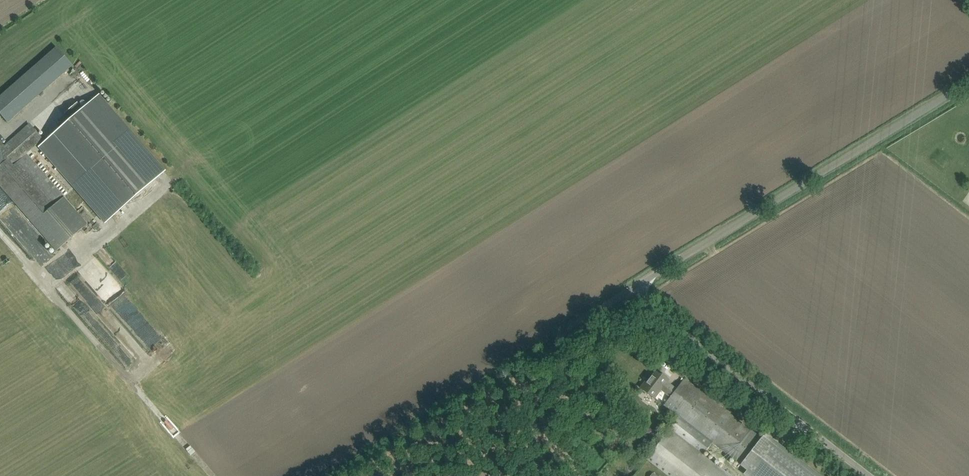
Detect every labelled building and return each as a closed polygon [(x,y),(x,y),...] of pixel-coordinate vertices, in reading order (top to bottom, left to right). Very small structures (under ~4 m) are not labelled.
[(8,122),(23,108),(7,91),(0,97),(0,113),(8,122)] [(69,120),(38,147),(105,224),(166,171),(99,94),(82,108),(77,102),(64,114),(69,120)] [(0,149),(0,150),(8,159),(13,166),(26,155),(44,140),(36,131),(30,124),(5,145),(4,146),(0,149)] [(0,166),(0,185),(33,223),(63,197),(26,155),(13,166),(8,159),(0,166)] [(63,197),(33,223),(56,249),(86,224),(63,197)] [(677,389),(667,382),(669,380),(657,370),(650,379),(648,378),(641,388),(655,399),(662,391),(670,397),(677,389)] [(646,459),(668,475),(730,475),(703,455),(712,442),(747,469),(743,474),(746,475),(821,475),(766,433),(761,438),(685,379),(677,389),(671,397),(670,397),(664,406),(678,416),(646,459)]
